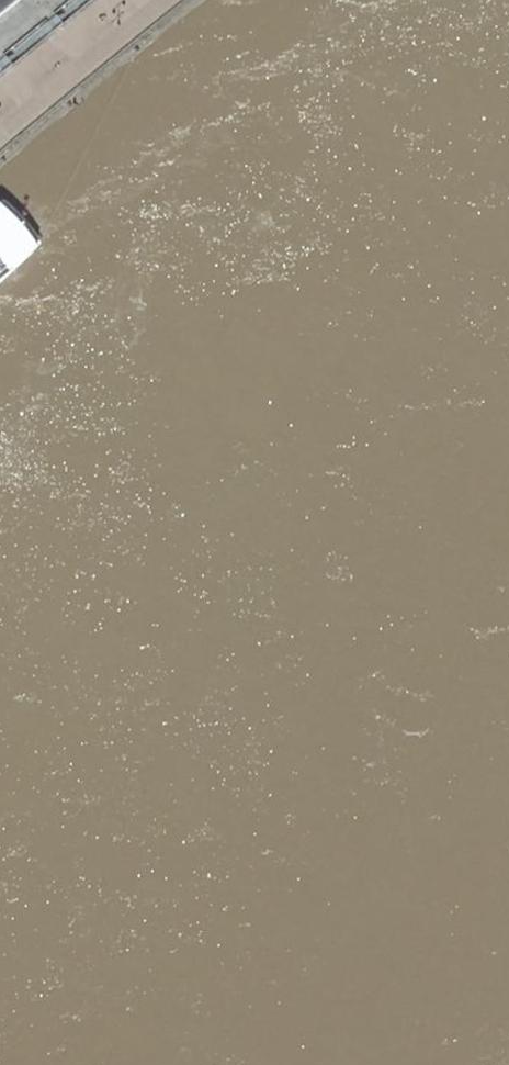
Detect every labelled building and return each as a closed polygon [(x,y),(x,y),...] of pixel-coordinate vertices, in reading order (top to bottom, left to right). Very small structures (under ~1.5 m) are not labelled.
[(79,0),(0,0),(0,66),(79,0)]
